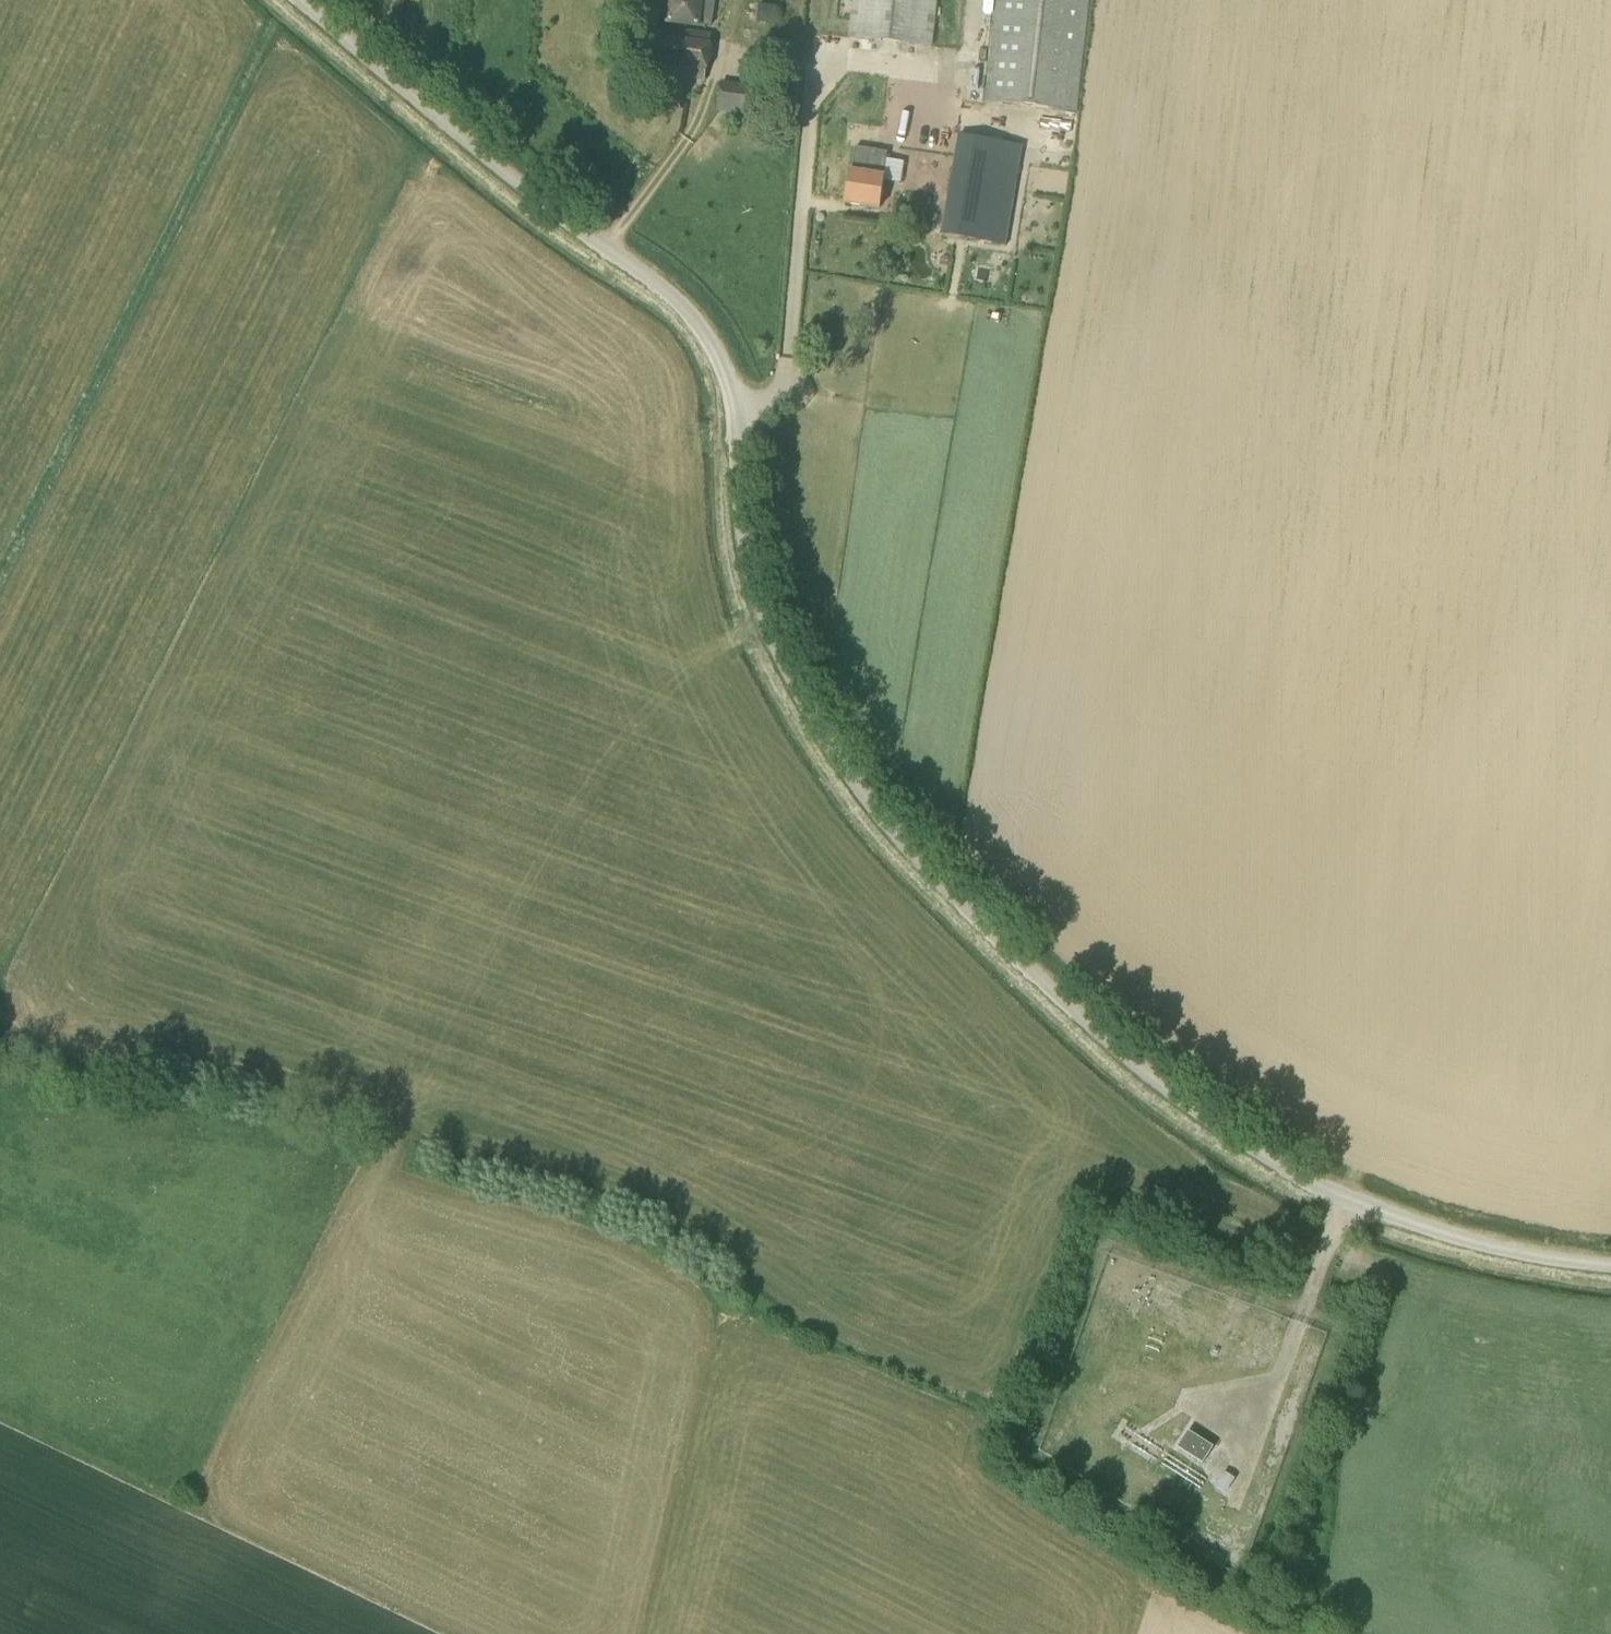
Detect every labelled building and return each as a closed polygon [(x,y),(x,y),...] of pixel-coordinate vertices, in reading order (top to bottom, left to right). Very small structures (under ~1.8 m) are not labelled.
[(937,0),(852,0),(848,39),(931,48),(937,0)] [(1089,0),(996,0),(984,102),(1076,113),(1089,0)] [(781,7),(765,5),(762,23),(778,25),(781,7)] [(709,34),(711,15),(665,9),(663,28),(657,27),(650,74),(703,81),(710,34),(709,34)] [(764,116),(767,90),(720,84),(717,110),(764,116)] [(1004,246),(1022,147),(957,135),(940,235),(1004,246)] [(883,179),(887,153),(855,149),(851,174),(848,174),(844,203),(880,208),(884,179),(883,179)] [(1202,1464),(1213,1447),(1187,1431),(1176,1448),(1202,1464)] [(1224,1493),(1234,1479),(1223,1472),(1214,1486),(1224,1493)]
